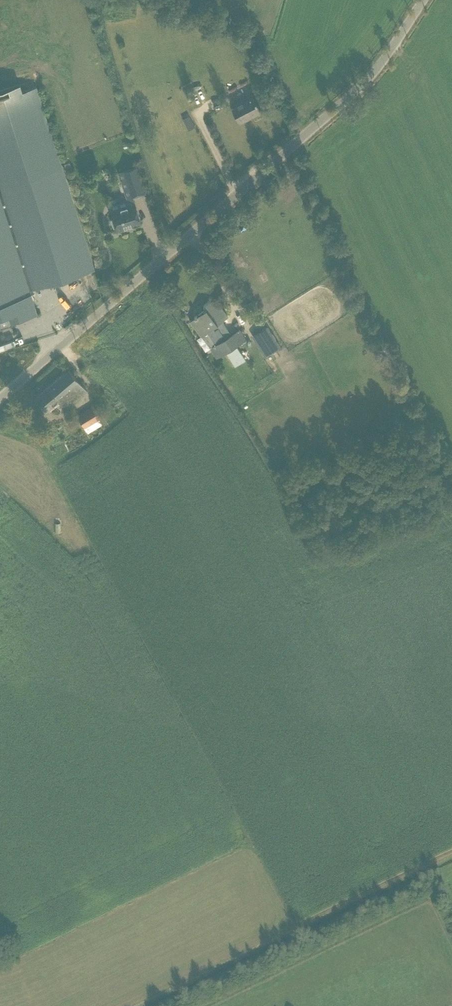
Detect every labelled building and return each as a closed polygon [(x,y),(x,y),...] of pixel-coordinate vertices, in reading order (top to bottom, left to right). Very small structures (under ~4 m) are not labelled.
[(0,90),(0,328),(13,324),(12,321),(37,313),(31,293),(34,292),(33,289),(94,269),(36,86),(22,91),(19,84),(0,90)] [(231,105),(240,122),(248,118),(247,116),(259,110),(260,111),(255,101),(256,101),(255,99),(254,99),(252,95),(231,105)] [(142,182),(136,166),(123,170),(128,187),(142,182)] [(140,221),(134,202),(120,207),(121,211),(111,214),(113,219),(111,220),(111,222),(112,225),(114,227),(115,226),(116,231),(128,227),(128,225),(140,221)] [(190,320),(201,335),(207,330),(215,343),(210,347),(216,357),(226,351),(234,366),(245,359),(236,345),(245,339),(239,329),(220,341),(211,327),(217,323),(228,316),(213,297),(203,305),(206,308),(190,320)] [(281,347),(268,326),(251,336),(264,357),(281,347)] [(35,397),(42,405),(46,410),(58,400),(65,409),(77,398),(87,390),(68,369),(35,397)] [(77,415),(87,433),(104,422),(94,405),(77,415)]
